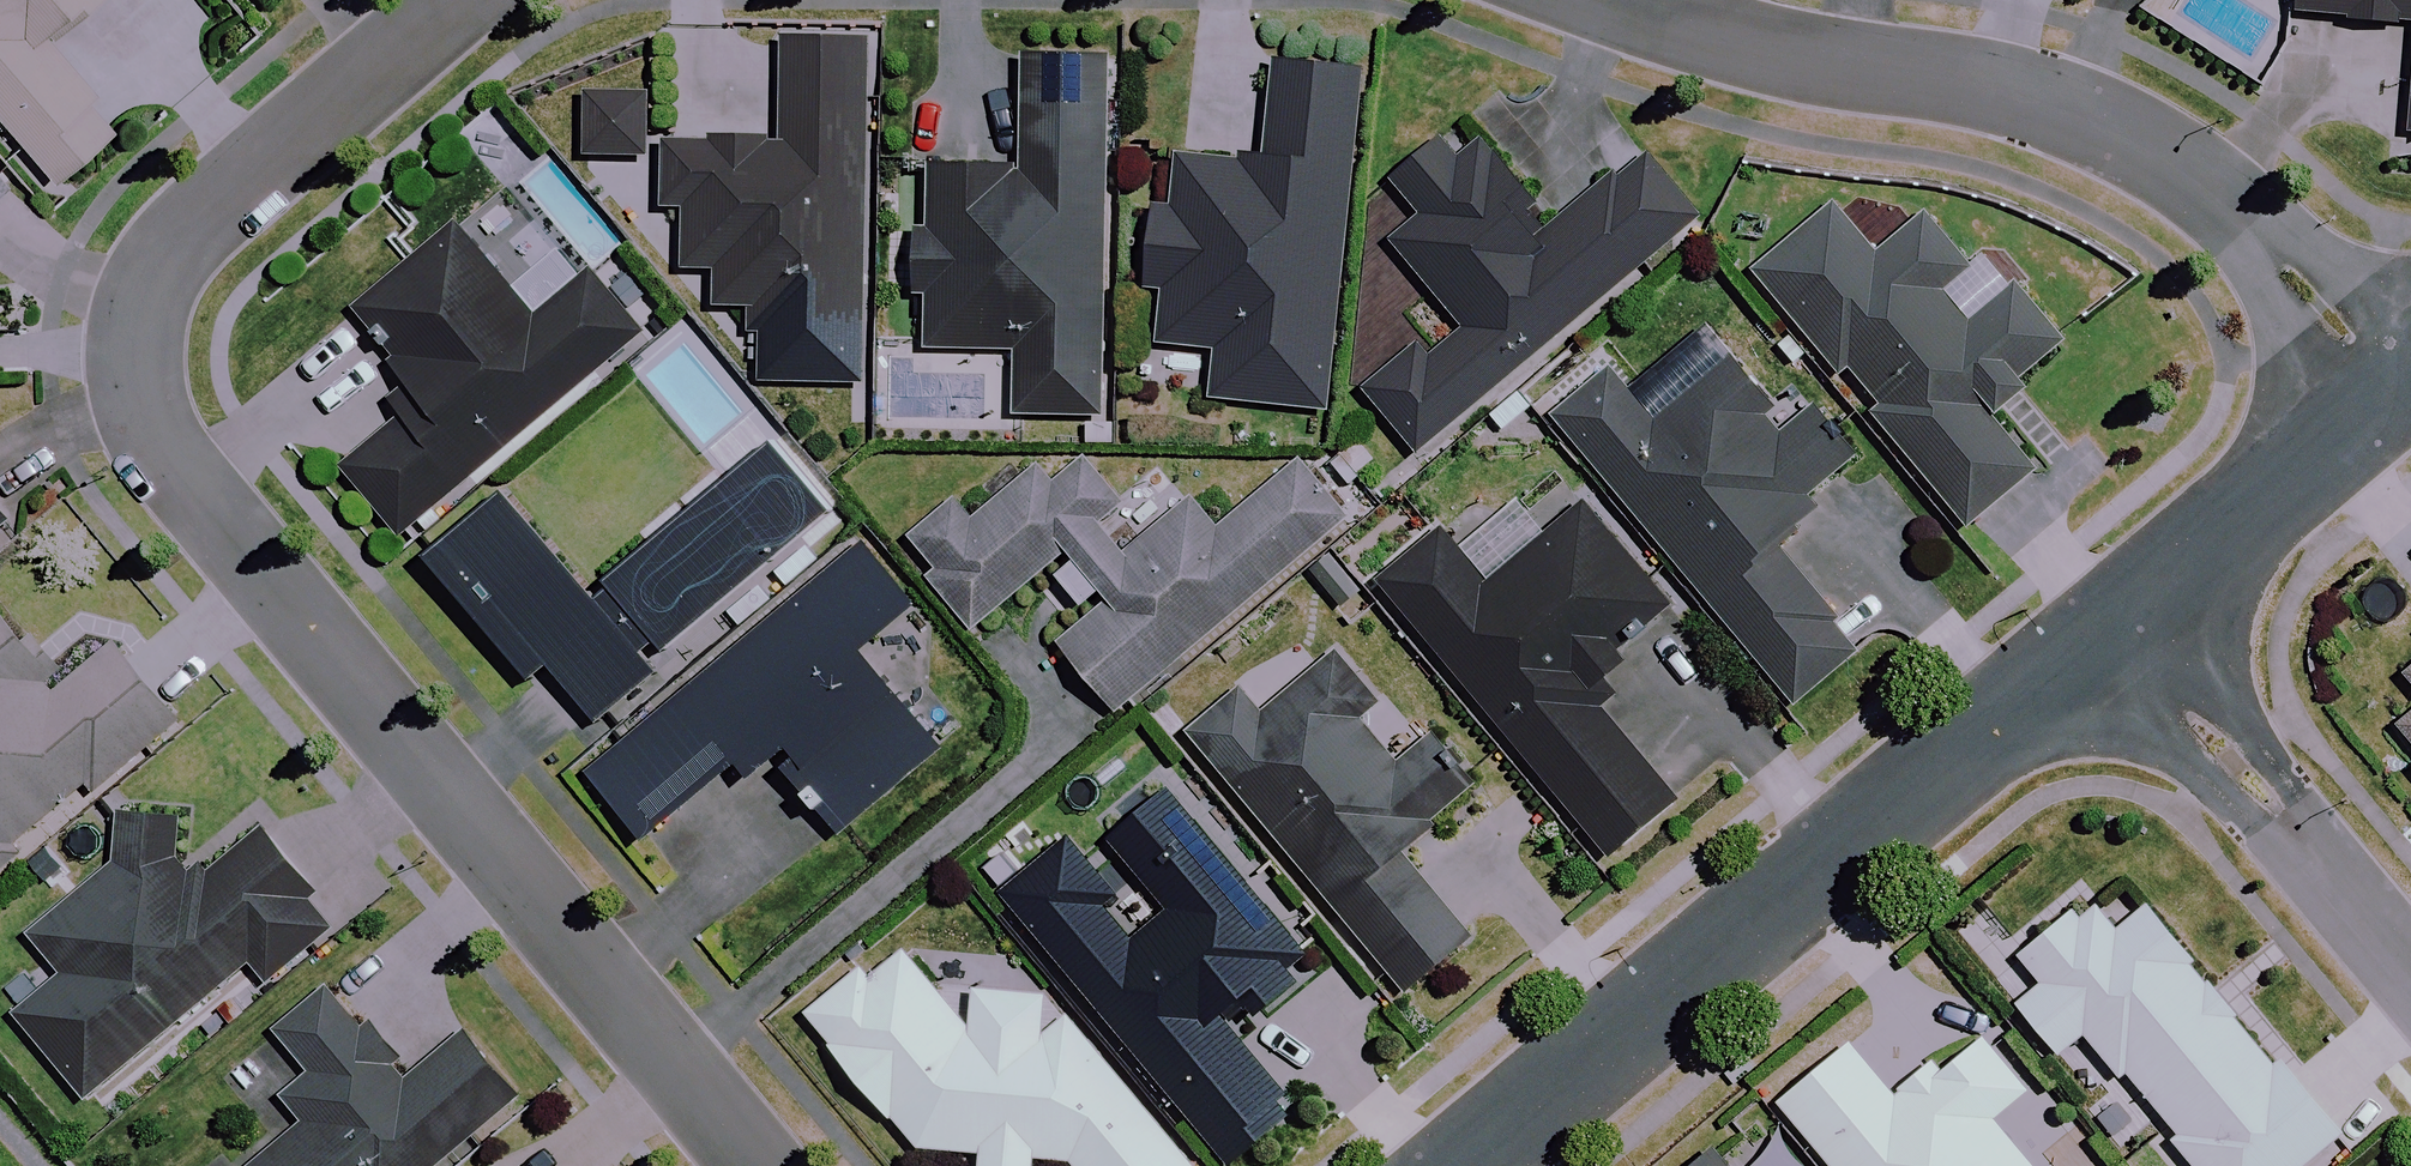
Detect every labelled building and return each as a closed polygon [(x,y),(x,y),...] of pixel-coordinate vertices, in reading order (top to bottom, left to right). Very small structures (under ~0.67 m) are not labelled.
[(45,190),(120,125),(49,43),(99,0),(0,0),(0,138),(45,190)] [(2292,15),(2410,26),(2410,0),(2294,0),(2292,15)] [(879,40),(790,39),(788,138),(672,136),(670,209),(692,209),(691,268),(724,269),(723,307),(781,308),(779,379),(872,381),(879,40)] [(1110,59),(1024,58),(1022,169),(927,167),(924,351),(1017,353),(1016,418),(1104,419),(1110,59)] [(1358,74),(1272,67),(1264,164),(1159,156),(1148,290),(1164,291),(1160,348),(1218,352),(1214,404),(1331,414),(1358,74)] [(654,153),(657,90),(584,87),(582,150),(654,153)] [(1455,169),(1429,138),(1388,173),(1424,217),(1394,241),(1464,326),(1424,358),(1417,349),(1367,390),(1418,452),(1696,223),(1641,156),(1549,232),(1480,149),(1455,169)] [(1873,261),(1833,210),(1757,269),(1840,375),(1847,370),(1973,530),(2046,473),(1991,404),(2061,349),(2013,289),(1965,326),(1942,297),(1968,277),(1924,221),(1873,261)] [(512,292),(456,226),(364,304),(393,339),(380,350),(424,402),(348,467),(406,535),(643,332),(568,244),(512,292)] [(1783,432),(1708,341),(1635,402),(1610,372),(1557,416),(1796,705),(1859,653),(1771,547),(1816,510),(1806,498),(1853,459),(1811,409),(1783,432)] [(826,518),(768,449),(586,603),(501,502),(453,543),(501,600),(477,620),(531,684),(552,666),(598,721),(654,674),(648,667),(826,518)] [(1347,518),(1300,462),(1215,533),(1161,468),(1120,502),(1084,459),(1047,489),(1022,459),(982,492),(993,505),(973,522),(954,500),(901,545),(972,631),(1031,582),(1072,632),(1057,645),(1114,713),(1347,518)] [(1665,610),(1582,510),(1485,590),(1447,545),(1391,591),(1609,854),(1673,801),(1584,694),(1631,656),(1622,646),(1665,610)] [(907,612),(854,549),(584,776),(642,844),(735,765),(748,781),(785,750),(850,827),(938,753),(855,655),(907,612)] [(0,621),(0,854),(88,782),(95,790),(178,721),(115,645),(59,692),(0,621)] [(1385,715),(1337,655),(1215,754),(1406,990),(1468,940),(1399,854),(1476,791),(1429,734),(1392,764),(1365,731),(1385,715)] [(2400,676),(2410,689),(2410,667),(2400,676)] [(2394,727),(2410,748),(2410,713),(2394,727)] [(1295,950),(1164,793),(1108,840),(1146,884),(1117,908),(1064,844),(1004,894),(1227,1163),(1290,1111),(1229,1037),(1296,981),(1295,950)] [(179,891),(181,818),(117,817),(116,863),(29,933),(63,976),(16,1013),(83,1097),(250,964),(266,984),(331,932),(306,901),(313,896),(258,828),(179,891)] [(2092,898),(2019,957),(2043,986),(2016,1008),(2056,1057),(2085,1033),(2193,1165),(2311,1165),(2348,1136),(2284,1056),(2272,1066),(2131,893),(2105,914),(2092,898)] [(904,953),(873,978),(863,966),(804,1014),(915,1148),(975,1154),(980,1165),(1033,1165),(1034,1158),(1069,1162),(1073,1165),(1189,1165),(1076,1036),(1040,1032),(1044,995),(975,988),(970,1033),(904,953)] [(308,1068),(282,1088),(306,1119),(245,1165),(434,1165),(518,1101),(467,1034),(400,1086),(327,991),(278,1029),(308,1068)] [(1982,1037),(1941,1071),(1935,1063),(1893,1097),(1849,1043),(1777,1102),(1829,1165),(2030,1165),(1992,1120),(2027,1092),(1982,1037)] [(1709,1148),(1687,1165),(1724,1165),(1709,1148)]
